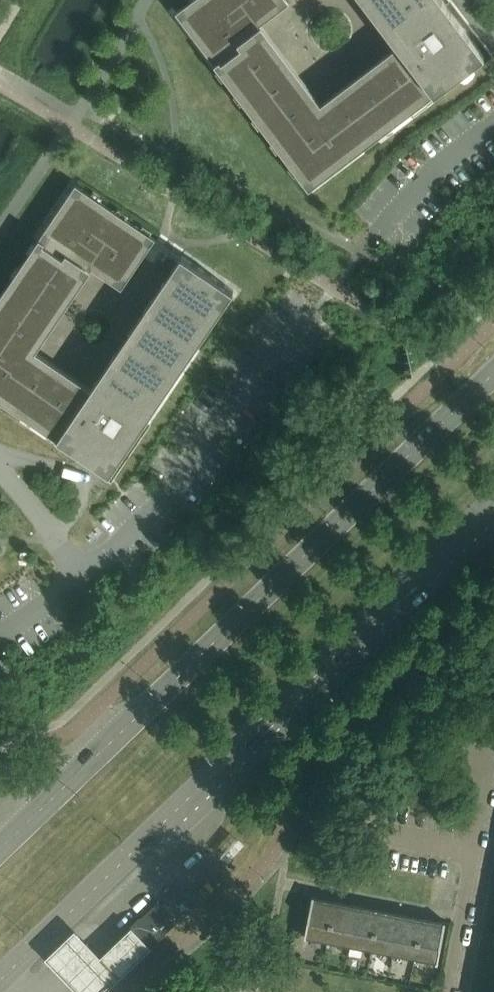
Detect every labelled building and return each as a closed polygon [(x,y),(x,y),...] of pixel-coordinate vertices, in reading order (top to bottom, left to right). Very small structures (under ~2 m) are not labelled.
[(176,13),(210,56),(215,63),(219,69),(224,65),(231,74),(229,75),(237,85),(234,88),(237,92),(237,93),(242,89),(249,98),(247,99),(255,109),(252,112),(255,116),(256,117),(261,113),(267,122),(266,123),(273,133),(270,136),(273,140),(274,141),(277,138),(292,157),(288,160),(292,164),(297,161),(303,169),(302,171),(310,181),(306,184),(310,188),(353,156),(364,147),(368,144),(369,144),(366,141),(376,133),(375,131),(384,124),(388,129),(392,126),(393,126),(390,122),(400,115),(399,113),(408,106),(412,111),(416,108),(414,105),(414,104),(433,90),(436,93),(440,89),(438,86),(484,52),(480,48),(479,48),(473,40),(474,40),(470,35),(465,28),(461,23),(456,16),(452,11),(447,4),(444,0),(366,0),(376,13),(375,13),(379,18),(394,37),(393,37),(397,42),(403,50),(327,108),(321,113),(261,34),(253,24),(284,0),(204,0),(196,7),(194,5),(184,13),(182,9),(181,9),(177,13),(176,13)] [(117,93),(110,107),(114,108),(119,111),(121,112),(127,98),(117,93)] [(9,405),(14,408),(16,405),(27,412),(28,410),(37,416),(34,422),(38,425),(39,425),(41,421),(52,428),(53,427),(62,433),(58,438),(59,439),(63,442),(66,439),(112,471),(116,466),(115,466),(121,457),(121,458),(125,453),(124,452),(129,445),(130,445),(133,440),(138,432),(138,433),(142,428),(141,427),(146,420),(150,415),(149,415),(163,395),(167,390),(166,390),(179,370),(183,365),(182,365),(195,345),(196,345),(199,340),(194,337),(208,317),(213,320),(216,316),(216,315),(211,312),(221,297),(226,301),(226,300),(228,298),(233,290),(182,256),(179,261),(185,265),(172,285),(165,281),(162,286),(168,290),(155,310),(149,306),(144,313),(145,313),(132,331),(128,336),(129,336),(115,356),(115,355),(111,360),(112,361),(98,381),(98,380),(95,385),(95,386),(89,394),(35,357),(28,352),(83,271),(91,260),(126,283),(144,257),(156,239),(156,238),(151,235),(148,240),(138,234),(140,232),(129,225),(131,221),(127,218),(126,218),(124,221),(104,208),(106,204),(102,201),(101,201),(98,206),(89,200),(90,198),(79,191),(82,188),(81,187),(77,184),(46,229),(41,236),(37,243),(42,246),(36,255),(34,254),(27,265),(23,262),(23,263),(20,267),(25,271),(19,280),(17,279),(10,290),(7,287),(6,287),(3,292),(8,296),(3,304),(1,303),(0,304),(0,399),(9,405)] [(336,901),(321,898),(315,897),(315,896),(313,896),(305,938),(307,938),(308,937),(329,941),(336,901)] [(159,901),(133,927),(130,929),(150,949),(179,921),(159,901)] [(358,906),(336,901),(329,941),(350,945),(358,906)] [(380,910),(365,907),(358,906),(350,945),(372,950),(380,910)] [(402,914),(380,910),(372,950),(394,954),(402,914)] [(402,914),(394,954),(416,958),(423,918),(402,914)] [(444,922),(423,918),(416,958),(437,962),(437,963),(439,963),(447,922),(445,921),(444,922)] [(77,991),(106,991),(150,949),(130,929),(102,958),(75,931),(46,960),(77,991)]
